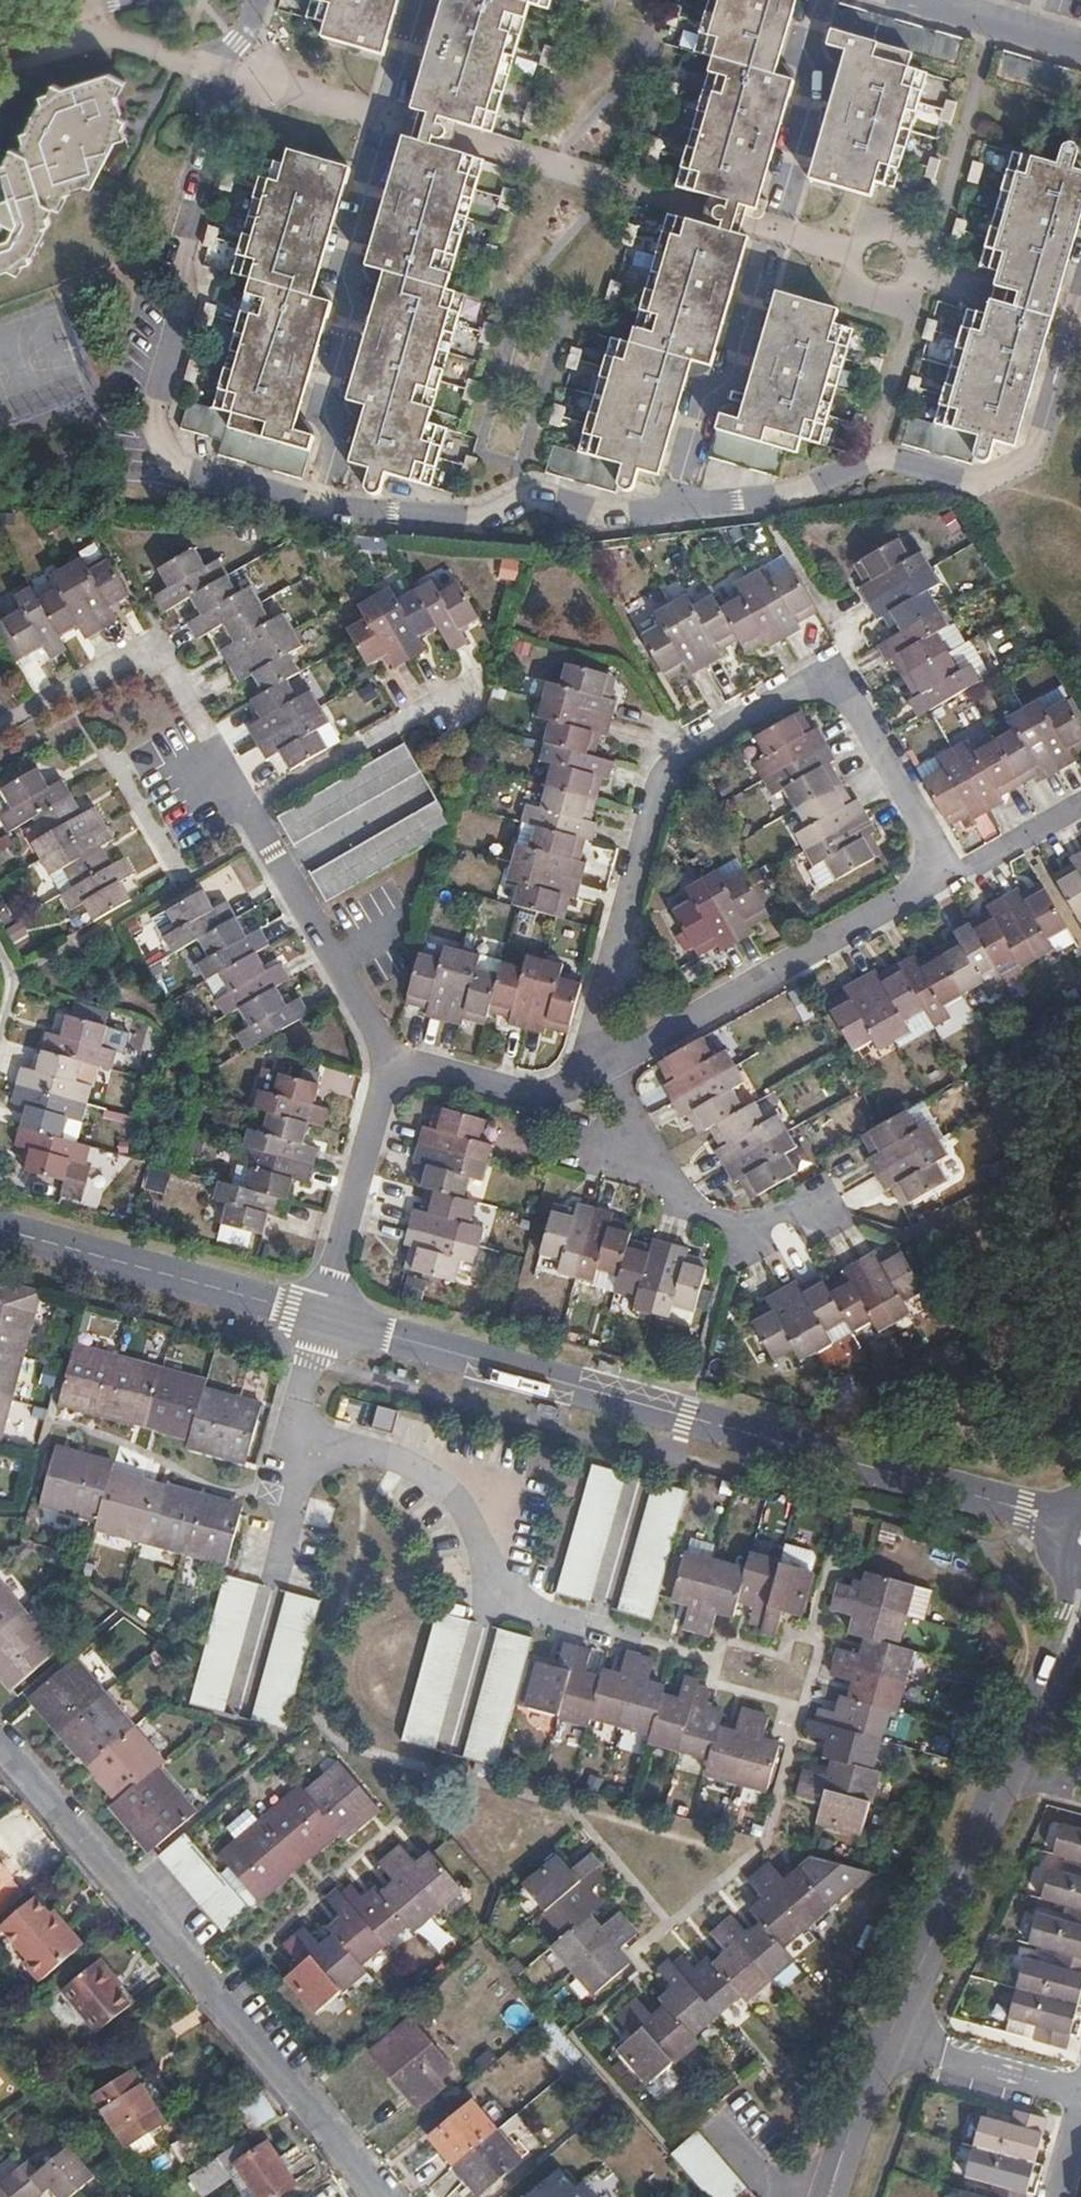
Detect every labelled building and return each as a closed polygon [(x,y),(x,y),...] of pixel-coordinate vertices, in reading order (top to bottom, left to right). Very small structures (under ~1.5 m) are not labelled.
[(350,45),(363,0),(313,0),(309,17),(326,22),(322,36),(350,45)] [(388,39),(392,29),(395,17),(398,5),(400,0),(363,0),(350,45),(358,47),(362,32),(388,39)] [(412,109),(428,114),(440,117),(445,118),(479,5),(497,10),(500,0),(472,0),(471,3),(462,0),(443,0),(419,84),(412,109)] [(445,118),(492,131),(528,2),(547,8),(549,0),(500,0),(497,10),(479,5),(445,118)] [(725,200),(758,86),(739,80),(762,0),(713,0),(698,52),(716,57),(679,187),(725,200)] [(792,95),(764,87),(768,73),(778,75),(782,61),(798,0),(762,0),(739,80),(758,86),(725,200),(731,202),(742,205),(758,209),(792,95)] [(682,6),(673,3),(667,23),(677,25),(682,6)] [(840,3),(833,30),(879,44),(885,45),(913,53),(958,66),(966,38),(840,3)] [(828,45),(847,50),(874,59),(879,44),(833,30),(828,45)] [(384,54),(388,39),(362,32),(358,47),(369,50),(384,54)] [(555,48),(545,44),(538,64),(549,67),(555,48)] [(847,50),(814,164),(830,168),(842,172),(838,188),(844,189),(885,45),(879,44),(874,59),(847,50)] [(885,45),(844,189),(871,198),(877,182),(894,186),(926,74),(909,68),(913,53),(885,45)] [(1000,79),(1080,102),(1080,72),(1008,51),(1000,79)] [(24,138),(19,149),(29,153),(44,200),(54,205),(60,209),(67,196),(66,192),(85,187),(87,183),(93,186),(116,140),(113,130),(122,127),(126,119),(114,112),(111,103),(118,101),(116,94),(119,93),(126,80),(109,72),(63,88),(54,83),(48,92),(41,95),(42,100),(40,101),(27,127),(27,129),(22,131),(24,138)] [(764,87),(792,95),(796,80),(778,75),(768,73),(764,87)] [(679,84),(670,81),(664,100),(674,103),(679,84)] [(957,103),(946,99),(941,119),(950,122),(957,103)] [(539,104),(529,101),(523,120),(532,123),(539,104)] [(428,114),(420,142),(430,144),(434,136),(435,138),(438,140),(441,140),(444,139),(446,136),(447,131),(446,128),(443,125),(440,125),(437,125),(440,117),(428,114)] [(404,137),(371,250),(395,257),(391,272),(386,271),(353,385),(371,390),(368,404),(351,463),(374,469),(385,472),(401,414),(427,422),(431,408),(386,395),(423,266),(405,261),(438,147),(430,144),(420,142),(404,137)] [(663,141),(653,139),(648,157),(657,160),(663,141)] [(1062,166),(1073,169),(1076,159),(1078,157),(1079,155),(1080,151),(1079,148),(1078,145),(1077,144),(1074,142),(1071,142),(1069,142),(1066,143),(1064,145),(1063,147),(1063,152),(1065,156),(1062,166)] [(19,149),(13,146),(6,160),(7,163),(2,164),(4,171),(0,173),(0,270),(11,267),(19,271),(24,262),(31,259),(30,254),(34,252),(46,230),(45,225),(51,222),(48,216),(54,205),(44,200),(29,153),(19,149)] [(484,159),(438,147),(405,261),(423,266),(386,395),(431,408),(465,294),(446,288),(484,159)] [(279,287),(317,159),(305,155),(289,150),(285,165),(268,160),(234,274),(253,280),(279,287)] [(982,267),(999,271),(1028,279),(1062,166),(1015,152),(982,267)] [(940,160),(930,157),(924,176),(934,179),(940,160)] [(317,284),(346,183),(321,175),(325,161),(317,159),(279,287),(253,280),(249,294),(294,307),(258,435),(283,442),(288,428),(296,430),(302,408),(324,333),(328,318),(302,310),(307,295),(313,297),(317,284)] [(321,175),(346,183),(351,168),(325,161),(321,175)] [(983,164),(973,161),(968,181),(977,183),(983,164)] [(830,168),(814,164),(810,179),(827,185),(838,188),(842,172),(830,168)] [(1057,303),(1080,222),(1080,172),(1079,171),(1073,169),(1062,166),(1028,279),(999,271),(995,286),(1057,303)] [(235,171),(226,168),(220,188),(230,190),(235,171)] [(514,189),(504,186),(498,205),(508,208),(514,189)] [(734,234),(742,205),(731,202),(728,209),(726,208),(724,207),(722,207),(719,207),(717,208),(715,211),(714,214),(715,218),(717,220),(723,222),(725,222),(722,230),(734,234)] [(624,465),(627,466),(665,337),(683,342),(716,228),(671,215),(633,344),(614,339),(581,453),(624,465)] [(966,221),(957,218),(951,238),(961,240),(966,221)] [(639,226),(629,223),(623,243),(632,245),(639,226)] [(219,228),(210,225),(204,245),(213,248),(219,228)] [(717,351),(733,296),(735,287),(750,238),(734,234),(722,230),(716,228),(683,342),(665,337),(627,466),(639,470),(661,476),(677,423),(687,387),(694,361),(685,359),(690,344),(717,351)] [(497,246),(488,243),(482,262),(492,265),(497,246)] [(395,257),(371,250),(369,258),(367,265),(386,271),(391,272),(395,257)] [(622,283),(613,280),(607,299),(616,302),(622,283)] [(1048,316),(1053,318),(1057,303),(995,286),(991,299),(1017,306),(1030,310),(1037,313),(1043,315),(1048,316)] [(733,296),(774,307),(776,299),(735,287),(733,296)] [(776,299),(774,307),(800,315),(805,300),(778,292),(776,299)] [(294,307),(249,294),(217,407),(234,412),(230,427),(258,435),(294,307)] [(333,302),(313,297),(307,295),(302,310),(328,318),(333,302)] [(1015,321),(982,436),(994,439),(1006,443),(1016,446),(1053,318),(1048,316),(1043,315),(1037,313),(1030,310),(1017,306),(991,299),(987,314),(1015,321)] [(800,315),(774,307),(741,420),(768,428),(764,443),(770,444),(811,301),(805,300),(800,315)] [(840,309),(811,301),(770,444),(788,449),(799,452),(803,437),(819,442),(852,330),(836,325),(840,309)] [(217,305),(208,303),(202,322),(212,325),(217,305)] [(980,435),(982,436),(1015,321),(987,314),(970,309),(937,423),(980,435)] [(927,317),(922,336),(932,339),(938,320),(927,317)] [(495,324),(485,321),(480,341),(489,343),(495,324)] [(712,366),(717,351),(690,344),(685,359),(694,361),(712,366)] [(582,349),(572,347),(567,367),(577,369),(582,349)] [(883,358),(873,356),(867,375),(877,378),(883,358)] [(200,362),(191,359),(185,378),(195,381),(200,362)] [(922,377),(911,374),(905,394),(916,396),(922,377)] [(478,381),(469,378),(464,398),(474,400),(478,381)] [(371,390),(353,385),(348,399),(368,404),(371,390)] [(217,407),(189,400),(181,427),(223,440),(219,454),(303,478),(311,450),(283,442),(258,435),(230,427),(234,412),(217,407)] [(566,408),(556,405),(550,423),(560,426),(566,408)] [(866,415),(856,412),(850,431),(860,434),(866,415)] [(446,427),(427,422),(401,414),(385,472),(430,485),(446,427)] [(768,428),(741,420),(721,415),(718,429),(764,443),(768,428)] [(937,423),(910,415),(902,443),(972,463),(980,435),(937,423)] [(314,436),(296,430),(288,428),(283,442),(311,450),(314,436)] [(764,443),(718,429),(710,457),(780,477),(788,449),(770,444),(764,443)] [(994,439),(982,436),(979,445),(977,447),(976,449),(975,453),(975,456),(976,459),(979,461),(982,462),(986,463),(989,460),(991,457),(992,454),(991,449),(994,439)] [(581,453),(554,446),(546,473),(616,493),(620,479),(624,465),(581,453)] [(477,457),(468,455),(462,475),(472,478),(477,457)] [(635,481),(639,470),(627,466),(624,477),(622,477),(620,479),(620,484),(620,487),(621,489),(624,491),(628,492),(632,491),(633,490),(635,487),(635,485),(636,483),(635,481)] [(385,472),(374,469),(371,477),(370,478),(368,480),(366,481),(366,484),(367,490),(370,492),(374,493),(377,493),(379,492),(380,491),(381,488),(382,486),(382,482),(385,472)] [(860,586),(870,603),(932,568),(932,567),(923,550),(912,556),(900,537),(862,559),(868,571),(861,575),(865,583),(860,586)] [(165,612),(191,597),(228,576),(228,575),(219,559),(206,566),(196,548),(158,569),(168,587),(156,595),(165,612)] [(111,608),(129,597),(108,560),(89,570),(82,558),(66,567),(102,630),(118,620),(111,608)] [(766,564),(748,574),(785,638),(802,628),(799,623),(806,618),(803,612),(813,605),(790,564),(772,575),(766,564)] [(102,630),(66,567),(50,577),(56,590),(38,600),(60,637),(79,627),(86,639),(102,630)] [(932,568),(870,603),(879,618),(884,616),(888,623),(895,619),(902,632),(941,610),(930,589),(941,583),(932,568)] [(735,632),(742,645),(756,638),(760,645),(767,641),(770,646),(785,638),(748,574),(734,582),(740,594),(719,606),(735,632)] [(198,639),(223,625),(261,603),(260,602),(251,586),(238,593),(228,576),(191,597),(201,615),(188,622),(198,639)] [(416,589),(437,626),(452,652),(470,641),(463,629),(481,618),(460,581),(441,591),(434,579),(416,589)] [(374,596),(410,658),(427,649),(420,636),(437,626),(416,589),(398,598),(391,586),(374,596)] [(60,637),(38,600),(31,588),(15,597),(22,609),(4,620),(25,657),(44,647),(51,660),(67,650),(60,637)] [(688,593),(670,603),(706,666),(707,665),(723,656),(720,650),(727,645),(723,639),(735,632),(719,606),(712,593),(694,604),(688,593)] [(347,629),(368,666),(387,655),(395,667),(410,658),(374,596),(359,605),(366,618),(347,629)] [(639,599),(628,605),(640,631),(660,622),(655,611),(646,615),(639,599)] [(221,650),(230,667),(293,630),(283,614),(271,621),(261,603),(223,625),(233,642),(221,650)] [(706,666),(670,603),(656,612),(662,623),(642,635),(664,673),(677,666),(680,673),(688,669),(691,674),(706,666)] [(904,661),(911,674),(950,652),(939,631),(949,625),(941,610),(902,632),(878,646),(887,661),(893,658),(897,665),(904,661)] [(950,652),(961,646),(949,625),(939,631),(950,652)] [(252,675),(264,694),(288,680),(302,672),(290,653),(303,646),(293,630),(230,667),(240,683),(252,675)] [(961,646),(950,652),(960,670),(972,664),(961,646)] [(950,652),(911,674),(917,686),(911,689),(915,697),(910,701),(918,717),(931,710),(966,690),(981,682),(972,664),(960,670),(950,652)] [(547,681),(542,700),(612,719),(618,699),(612,697),(612,690),(606,688),(609,674),(566,663),(560,684),(547,681)] [(264,694),(250,701),(261,720),(249,727),(258,743),(321,707),(311,690),(299,697),(288,680),(264,694)] [(1040,697),(1046,709),(1065,698),(1068,696),(1062,684),(1039,697),(1040,697)] [(1059,770),(1076,761),(1073,756),(1080,751),(1077,743),(1080,741),(1080,724),(1065,698),(1046,709),(1040,697),(1023,707),(1059,770)] [(550,721),(545,743),(587,755),(591,740),(599,742),(602,734),(608,736),(612,719),(542,700),(538,717),(550,721)] [(321,707),(258,743),(267,760),(280,752),(290,771),(328,749),(318,730),(330,723),(321,707)] [(1044,779),(1059,770),(1023,707),(1008,716),(1014,728),(994,739),(1016,778),(1029,771),(1033,778),(1040,774),(1044,779)] [(755,763),(765,780),(827,744),(817,728),(812,730),(807,723),(800,727),(795,715),(756,738),(767,757),(755,763)] [(1005,785),(1016,778),(994,739),(975,750),(968,739),(952,748),(988,811),(1004,802),(1001,796),(1008,792),(1005,785)] [(407,780),(421,772),(405,743),(390,752),(407,780)] [(587,755),(545,743),(541,761),(552,764),(546,786),(589,798),(594,784),(601,786),(604,778),(610,780),(614,762),(587,755)] [(827,744),(765,780),(774,795),(785,789),(797,809),(835,787),(828,774),(834,771),(831,763),(836,760),(827,744)] [(972,820),(988,811),(952,748),(936,758),(943,769),(923,780),(945,818),(957,812),(960,819),(967,815),(972,820)] [(390,752),(376,760),(393,788),(407,780),(390,752)] [(936,757),(916,768),(923,780),(943,769),(936,758),(936,757)] [(376,760),(362,768),(379,797),(393,788),(376,760)] [(35,817),(72,796),(63,780),(50,786),(39,768),(2,790),(12,808),(0,815),(0,817),(8,833),(35,817)] [(362,768),(348,776),(365,805),(379,797),(362,768)] [(348,776),(334,784),(351,813),(365,805),(348,776)] [(334,784),(320,792),(337,821),(351,813),(334,784)] [(589,798),(546,786),(540,807),(528,804),(523,823),(535,826),(578,838),(592,842),(598,823),(592,821),(593,813),(586,811),(589,798)] [(835,787),(797,809),(807,828),(796,835),(805,851),(868,816),(858,799),(853,802),(849,795),(842,799),(835,787)] [(320,792),(306,800),(323,829),(337,821),(320,792)] [(33,842),(42,859),(105,823),(95,806),(82,813),(72,796),(35,817),(45,835),(33,842)] [(306,800),(292,808),(309,837),(323,829),(306,800)] [(440,838),(454,829),(437,801),(423,809),(440,838)] [(292,808),(278,817),(294,845),(309,837),(292,808)] [(426,846),(440,838),(423,809),(409,817),(426,846)] [(868,816),(805,851),(815,867),(825,861),(837,879),(875,858),(869,846),(875,842),(872,834),(877,831),(868,816)] [(411,854),(426,846),(409,817),(395,825),(411,854)] [(63,868),(74,888),(112,866),(101,846),(114,838),(105,823),(42,859),(51,875),(63,868)] [(395,825),(381,833),(397,862),(411,854),(395,825)] [(578,838),(535,826),(529,847),(517,844),(512,863),(582,881),(587,863),(581,861),(583,853),(575,851),(578,838)] [(381,833),(367,841),(384,870),(397,862),(381,833)] [(367,841),(353,849),(369,878),(384,870),(367,841)] [(353,849),(339,857),(355,886),(369,878),(353,849)] [(1079,920),(1080,919),(1080,853),(1070,859),(1072,864),(1066,868),(1069,875),(1057,882),(1079,920)] [(339,857),(325,865),(342,894),(355,886),(339,857)] [(83,903),(94,922),(132,900),(122,881),(133,873),(125,858),(112,866),(74,888),(62,895),(71,910),(83,903)] [(582,881),(512,863),(507,880),(519,884),(514,906),(558,918),(561,904),(568,905),(571,897),(577,898),(582,881)] [(325,865),(311,874),(327,902),(342,894),(325,865)] [(719,869),(702,879),(737,942),(738,942),(753,933),(751,926),(758,922),(755,915),(766,909),(745,870),(725,881),(719,869)] [(737,942),(702,879),(687,888),(693,900),(673,911),(694,948),(707,942),(711,949),(718,945),(721,951),(737,942)] [(1049,938),(1067,928),(1045,890),(1034,896),(1030,890),(1022,894),(1019,888),(1003,897),(1038,960),(1055,950),(1049,938)] [(164,937),(174,954),(199,939),(237,918),(227,901),(204,890),(167,911),(177,930),(164,937)] [(1023,968),(1038,960),(1003,897),(986,907),(989,912),(983,916),(986,923),(974,930),(996,969),(1016,957),(1023,968)] [(247,935),(237,918),(199,939),(210,957),(197,964),(207,981),(220,974),(257,952),(270,945),(260,928),(247,935)] [(941,956),(963,994),(982,983),(990,995),(1005,985),(996,969),(974,930),(970,924),(954,932),(957,939),(950,943),(953,949),(941,956)] [(420,952),(417,964),(409,995),(421,999),(419,1007),(427,1009),(426,1015),(444,1020),(463,950),(445,945),(441,958),(420,952)] [(463,950),(444,1020),(445,1020),(462,1025),(464,1019),(472,1021),(474,1013),(488,1017),(491,1003),(500,974),(478,968),(480,955),(463,950)] [(218,998),(226,1016),(240,1008),(277,987),(290,979),(280,962),(267,969),(257,952),(220,974),(229,992),(218,998)] [(503,961),(500,974),(491,1003),(504,1008),(503,1015),(510,1018),(510,1024),(527,1029),(546,959),(528,954),(524,966),(503,961)] [(924,1009),(934,1026),(950,1017),(944,1005),(963,994),(941,956),(930,963),(926,956),(918,960),(915,955),(898,964),(902,971),(924,1009)] [(546,959),(527,1029),(545,1034),(547,1028),(554,1030),(557,1022),(571,1025),(583,982),(561,976),(564,963),(546,959)] [(859,979),(895,1041),(910,1032),(905,1020),(924,1009),(902,971),(891,978),(886,971),(879,975),(876,969),(859,979)] [(879,1050),(895,1041),(859,979),(843,988),(846,994),(840,998),(843,1005),(832,1012),(852,1049),(872,1039),(879,1050)] [(237,1033),(247,1050),(255,1046),(310,1014),(299,997),(288,1004),(277,987),(240,1008),(249,1026),(237,1033)] [(83,1062),(113,1070),(117,1050),(104,1046),(108,1027),(67,1014),(61,1035),(47,1032),(42,1051),(83,1062)] [(664,1086),(673,1102),(736,1067),(726,1050),(715,1056),(704,1037),(666,1059),(672,1071),(666,1075),(669,1083),(664,1086)] [(17,1085),(87,1104),(87,1103),(92,1085),(78,1081),(83,1062),(42,1051),(36,1070),(22,1066),(17,1085)] [(707,1130),(718,1124),(744,1109),(734,1089),(744,1082),(736,1067),(673,1102),(682,1118),(687,1115),(692,1122),(699,1118),(707,1130)] [(260,1089),(254,1109),(268,1112),(309,1124),(323,1128),(329,1108),(316,1104),(321,1084),(279,1073),(274,1093),(260,1089)] [(82,1121),(87,1104),(17,1085),(13,1102),(27,1106),(21,1128),(62,1139),(69,1117),(82,1121)] [(726,1167),(788,1131),(778,1115),(767,1121),(757,1102),(744,1109),(718,1124),(724,1136),(717,1140),(721,1147),(716,1150),(726,1167)] [(423,1125),(419,1145),(487,1163),(493,1143),(481,1140),(486,1118),(444,1107),(440,1121),(432,1119),(429,1126),(423,1125)] [(877,1175),(939,1140),(929,1123),(918,1128),(908,1110),(870,1132),(876,1144),(869,1148),(873,1155),(867,1158),(877,1175)] [(248,1127),(243,1147),(313,1166),(314,1165),(319,1147),(304,1142),(309,1124),(268,1112),(262,1132),(248,1127)] [(86,1163),(91,1147),(62,1139),(21,1128),(16,1145),(30,1148),(25,1169),(67,1181),(72,1160),(86,1163)] [(788,1131),(726,1167),(735,1183),(740,1180),(744,1187),(751,1183),(759,1196),(796,1174),(786,1153),(797,1147),(788,1131)] [(948,1155),(939,1140),(877,1175),(886,1191),(891,1188),(896,1195),(903,1191),(911,1204),(948,1182),(937,1162),(948,1155)] [(487,1163),(419,1145),(414,1161),(420,1163),(419,1171),(426,1173),(422,1188),(434,1192),(465,1200),(470,1176),(483,1179),(487,1163)] [(313,1166),(243,1147),(239,1164),(253,1168),(248,1190),(288,1201),(295,1179),(309,1182),(313,1166)] [(248,1190),(218,1182),(215,1199),(229,1203),(223,1223),(265,1234),(270,1214),(284,1217),(288,1201),(248,1190)] [(410,1228),(479,1246),(484,1227),(472,1223),(477,1203),(465,1200),(434,1192),(431,1204),(423,1202),(421,1210),(415,1209),(410,1228)] [(577,1278),(596,1208),(577,1203),(576,1209),(567,1207),(565,1215),(552,1211),(541,1254),(562,1259),(559,1273),(577,1278)] [(620,1275),(628,1247),(632,1233),(618,1229),(620,1221),(612,1219),(613,1212),(596,1208),(577,1278),(595,1282),(599,1269),(620,1275)] [(474,1263),(479,1246),(410,1228),(405,1244),(411,1245),(410,1253),(417,1256),(414,1269),(456,1281),(462,1260),(474,1263)] [(652,1313),(671,1244),(654,1239),(652,1245),(644,1244),(641,1250),(628,1247),(620,1275),(616,1289),(638,1295),(635,1309),(652,1313)] [(689,1248),(671,1244),(652,1313),(653,1314),(671,1318),(675,1306),(696,1312),(707,1269),(694,1265),(696,1258),(688,1255),(689,1248)] [(860,1261),(895,1323),(896,1323),(912,1313),(905,1302),(924,1291),(902,1253),(890,1259),(886,1253),(880,1257),(876,1252),(860,1261)] [(846,1321),(853,1333),(872,1321),(879,1333),(895,1323),(860,1261),(844,1270),(846,1276),(840,1281),(843,1287),(831,1294),(846,1321)] [(853,1333),(846,1321),(831,1294),(824,1282),(811,1289),(807,1282),(800,1286),(797,1281),(781,1290),(817,1353),(853,1333)] [(801,1362),(817,1353),(781,1290),(766,1299),(768,1305),(762,1309),(765,1316),(753,1323),(775,1361),(793,1351),(801,1362)] [(32,1313),(0,1304),(0,1430),(32,1313)] [(75,1347),(62,1395),(74,1399),(72,1406),(135,1423),(137,1416),(161,1423),(159,1430),(190,1438),(189,1445),(234,1458),(236,1452),(248,1455),(261,1406),(203,1390),(205,1382),(75,1347)] [(74,1399),(62,1395),(60,1403),(72,1406),(74,1399)] [(398,1412),(379,1407),(372,1429),(393,1434),(398,1412)] [(137,1416),(135,1423),(159,1430),(161,1423),(137,1416)] [(56,1447),(54,1455),(65,1458),(68,1450),(56,1447)] [(65,1458),(54,1455),(40,1503),(97,1519),(96,1528),(227,1563),(241,1514),(229,1511),(231,1504),(167,1487),(165,1493),(140,1487),(141,1480),(111,1472),(113,1463),(68,1450),(65,1458)] [(246,1462),(248,1455),(236,1452),(234,1458),(246,1462)] [(625,1474),(593,1466),(556,1593),(588,1602),(625,1474)] [(167,1487),(141,1480),(140,1487),(165,1493),(167,1487)] [(651,1619),(687,1492),(656,1484),(620,1611),(651,1619)] [(229,1511),(241,1514),(242,1507),(231,1504),(229,1511)] [(783,1612),(799,1616),(811,1572),(752,1555),(747,1571),(685,1555),(672,1599),(690,1604),(683,1626),(710,1634),(717,1611),(734,1616),(739,1600),(754,1605),(751,1621),(764,1624),(763,1631),(776,1634),(783,1612)] [(822,1804),(818,1821),(855,1831),(873,1770),(868,1769),(883,1709),(892,1711),(909,1649),(893,1645),(901,1615),(918,1620),(927,1590),(869,1573),(863,1589),(840,1584),(833,1611),(856,1617),(852,1634),(867,1638),(864,1655),(840,1649),(832,1676),(856,1682),(851,1700),(843,1698),(839,1713),(823,1708),(818,1723),(813,1721),(808,1735),(831,1741),(827,1758),(834,1759),(829,1776),(806,1770),(799,1797),(822,1804)] [(221,1711),(256,1584),(225,1575),(190,1703),(221,1711)] [(12,1689),(57,1651),(0,1585),(0,1675),(12,1689)] [(319,1601),(288,1592),(253,1720),(284,1729),(319,1601)] [(468,1621),(437,1613),(402,1740),(434,1749),(468,1621)] [(532,1638),(500,1629),(465,1757),(497,1766),(514,1704),(589,1724),(592,1716),(651,1733),(650,1741),(711,1757),(707,1773),(767,1790),(779,1746),(763,1741),(768,1718),(742,1711),(735,1733),(719,1728),(723,1713),(707,1708),(711,1691),(698,1688),(699,1681),(685,1678),(679,1701),(662,1696),(664,1689),(648,1684),(654,1661),(627,1654),(620,1676),(604,1672),(602,1679),(585,1675),(591,1653),(564,1645),(557,1667),(526,1659),(532,1638)] [(44,1701),(39,1706),(81,1755),(87,1751),(103,1771),(98,1776),(118,1800),(112,1806),(141,1839),(146,1834),(155,1844),(193,1811),(157,1768),(162,1762),(75,1658),(36,1692),(44,1701)] [(36,1692),(30,1696),(39,1706),(44,1701),(36,1692)] [(87,1751),(81,1755),(98,1776),(103,1771),(87,1751)] [(365,1812),(375,1804),(341,1764),(306,1794),(301,1787),(220,1856),(258,1900),(289,1874),(284,1869),(304,1852),(309,1857),(339,1832),(344,1838),(368,1817),(365,1812)] [(378,1809),(378,1808),(375,1804),(365,1812),(368,1817),(378,1809)] [(1063,1824),(1054,1855),(1080,1862),(1080,1829),(1063,1824)] [(146,1834),(141,1839),(149,1849),(155,1844),(146,1834)] [(185,1834),(161,1855),(225,1930),(250,1909),(185,1834)] [(343,1896),(338,1891),(327,1900),(342,1918),(330,1929),(336,1935),(322,1947),(306,1929),(285,1947),(300,1965),(271,1991),(300,2026),(365,1970),(360,1964),(406,1925),(412,1930),(460,1889),(430,1854),(418,1865),(403,1847),(380,1865),(396,1883),(382,1895),(377,1890),(365,1899),(354,1887),(343,1896)] [(284,1869),(289,1874),(309,1857),(304,1852),(284,1869)] [(597,1993),(631,1963),(620,1950),(637,1935),(618,1914),(600,1928),(590,1916),(602,1905),(591,1892),(603,1880),(595,1870),(599,1866),(590,1855),(572,1870),(561,1857),(526,1886),(568,1933),(555,1945),(597,1993)] [(783,1947),(808,1925),(873,1873),(814,1857),(786,1881),(771,1864),(750,1882),(765,1901),(751,1912),(763,1924),(750,1935),(734,1918),(714,1936),(728,1954),(716,1966),(710,1959),(697,1971),(686,1958),(675,1967),(671,1961),(660,1971),(676,1989),(662,2001),(668,2007),(655,2018),(639,2000),(618,2018),(633,2036),(621,2048),(650,2083),(699,2041),(693,2036),(740,1995),(745,2000),(793,1959),(783,1947)] [(0,1863),(0,1889),(13,1878),(0,1863)] [(1041,1899),(1069,1907),(1080,1910),(1080,1864),(1077,1877),(1050,1869),(1041,1899)] [(0,1928),(0,1936),(43,1984),(89,1944),(41,1891),(0,1928)] [(1029,1944),(1057,1952),(1080,1959),(1080,1910),(1069,1907),(1065,1922),(1038,1914),(1029,1944)] [(1017,1989),(1073,2004),(1077,1990),(1080,1974),(1080,1959),(1057,1952),(1053,1966),(1026,1958),(1017,1989)] [(62,1990),(97,2032),(130,2004),(111,1982),(116,1978),(100,1958),(62,1990)] [(499,2002),(514,1991),(503,1977),(488,1988),(499,2002)] [(1033,2041),(1066,2050),(1071,2035),(1078,2038),(1080,2028),(1080,2006),(1073,2004),(1017,1989),(1009,2018),(1037,2025),(1033,2041)] [(449,2066),(413,2022),(374,2054),(416,2104),(441,2083),(437,2077),(449,2066)] [(166,2122),(132,2071),(94,2096),(126,2147),(129,2146),(137,2157),(155,2145),(148,2134),(166,2122)] [(276,2116),(260,2092),(233,2110),(249,2134),(276,2116)] [(431,2137),(455,2166),(497,2130),(472,2101),(431,2137)] [(973,2147),(1029,2162),(1038,2132),(1044,2134),(1048,2119),(1015,2110),(1010,2125),(981,2117),(973,2147)] [(497,2130),(455,2166),(479,2195),(522,2159),(497,2130)] [(697,2132),(673,2154),(710,2196),(753,2196),(697,2132)] [(218,2157),(221,2161),(231,2176),(245,2196),(258,2196),(237,2164),(250,2155),(241,2142),(218,2157)] [(250,2155),(237,2164),(258,2196),(277,2196),(296,2184),(269,2143),(250,2155)] [(16,2185),(26,2196),(40,2196),(50,2189),(56,2196),(72,2196),(76,2194),(95,2178),(69,2146),(16,2185)] [(1027,2194),(1021,2192),(1029,2162),(973,2147),(965,2177),(994,2184),(990,2196),(1026,2196),(1027,2194)] [(231,2176),(221,2161),(192,2182),(201,2195),(231,2176)] [(560,2169),(528,2196),(584,2196),(560,2169)] [(16,2185),(9,2177),(0,2184),(0,2196),(26,2196),(16,2185)]
